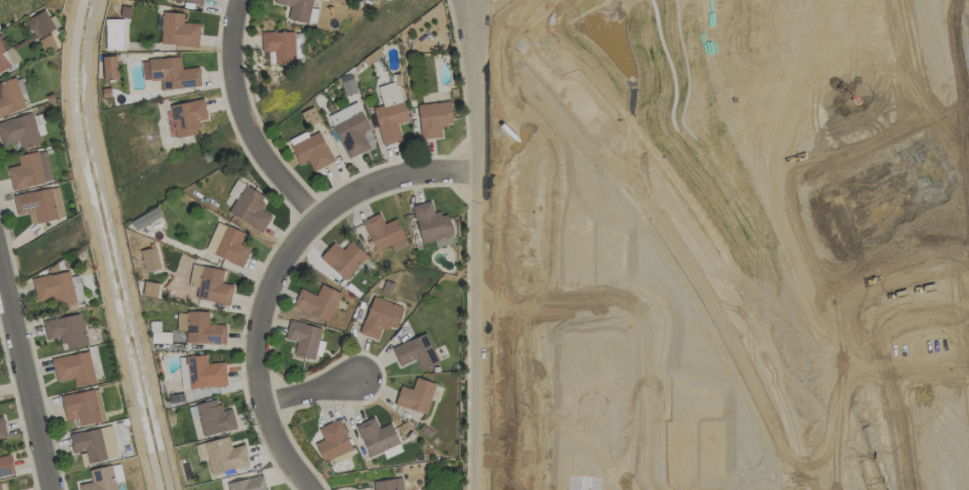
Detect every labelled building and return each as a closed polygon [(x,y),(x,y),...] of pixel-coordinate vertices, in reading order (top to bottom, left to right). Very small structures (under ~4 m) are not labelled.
[(289,6),(287,19),(308,23),(312,0),(274,0),(273,3),(289,6)] [(53,15),(48,17),(45,10),(24,20),(34,40),(59,28),(53,15)] [(160,45),(198,46),(199,24),(183,23),(183,13),(162,12),(160,45)] [(105,50),(122,50),(123,20),(106,19),(105,50)] [(293,31),(260,32),(261,52),(273,51),(274,64),(295,63),(293,31)] [(117,56),(103,56),(104,80),(118,80),(117,56)] [(200,86),(199,67),(181,69),(180,57),(141,60),(142,81),(160,80),(161,90),(200,86)] [(344,95),(355,92),(350,74),(339,77),(344,95)] [(20,112),(20,80),(0,80),(0,113),(20,112)] [(381,145),(401,141),(397,124),(407,122),(398,81),(377,86),(382,105),(373,107),(381,145)] [(175,138),(199,134),(196,121),(206,119),(203,99),(169,105),(175,138)] [(441,137),(440,126),(452,125),(449,101),(417,104),(420,139),(441,137)] [(328,115),(347,159),(370,149),(362,132),(369,129),(357,102),(328,115)] [(4,146),(19,142),(21,149),(40,143),(32,113),(0,121),(0,133),(4,146)] [(33,116),(40,136),(46,133),(39,114),(33,116)] [(333,162),(320,132),(290,145),(299,165),(308,161),(312,171),(333,162)] [(7,168),(12,190),(52,181),(46,150),(16,156),(18,165),(7,168)] [(259,208),(266,197),(245,184),(228,212),(261,232),(271,216),(259,208)] [(30,224),(64,217),(58,186),(12,195),(16,215),(28,213),(30,224)] [(413,204),(419,242),(452,236),(448,212),(433,214),(431,201),(413,204)] [(162,217),(158,207),(130,220),(134,229),(162,217)] [(396,218),(384,224),(379,213),(362,221),(375,251),(390,245),(393,252),(408,246),(396,218)] [(248,233),(215,222),(205,253),(243,266),(249,248),(243,245),(248,233)] [(319,257),(344,281),(367,256),(350,241),(342,250),(333,242),(319,257)] [(161,268),(155,247),(139,251),(145,272),(161,268)] [(223,270),(192,264),(188,286),(197,287),(195,299),(229,305),(232,285),(221,283),(223,270)] [(75,303),(69,271),(31,278),(35,302),(53,299),(54,306),(75,303)] [(156,298),(158,283),(144,281),(142,296),(156,298)] [(316,295),(299,289),(292,308),(328,322),(339,292),(320,285),(316,295)] [(402,306),(371,297),(360,334),(377,339),(382,326),(395,330),(402,306)] [(225,344),(225,325),(208,324),(208,312),(177,311),(177,330),(185,331),(185,343),(225,344)] [(46,341),(59,338),(61,350),(87,344),(80,313),(42,322),(46,341)] [(321,327),(288,320),(284,339),(296,342),(293,355),(314,359),(321,327)] [(171,332),(152,331),(151,343),(170,343),(171,332)] [(415,359),(420,371),(439,362),(426,333),(391,348),(399,366),(415,359)] [(95,382),(88,351),(50,359),(56,382),(73,378),(75,387),(95,382)] [(186,356),(187,388),(226,386),(225,362),(206,363),(206,355),(186,356)] [(435,383),(415,377),(411,389),(400,386),(394,404),(426,414),(435,383)] [(194,404),(203,437),(236,428),(231,408),(220,411),(217,399),(194,404)] [(379,428),(374,417),(355,425),(369,457),(399,443),(390,423),(379,428)] [(353,449),(339,419),(317,428),(323,440),(314,444),(323,463),(353,449)] [(88,463),(118,458),(112,426),(69,434),(72,454),(86,451),(88,463)] [(202,443),(210,475),(249,465),(244,444),(231,448),(228,436),(202,443)] [(0,476),(12,476),(12,455),(0,455),(0,469),(0,476)] [(116,481),(120,481),(120,466),(89,467),(89,483),(79,483),(79,489),(116,489),(116,481)] [(264,479),(227,479),(227,489),(264,489),(264,479)] [(402,479),(373,480),(373,489),(403,489),(402,479)]
